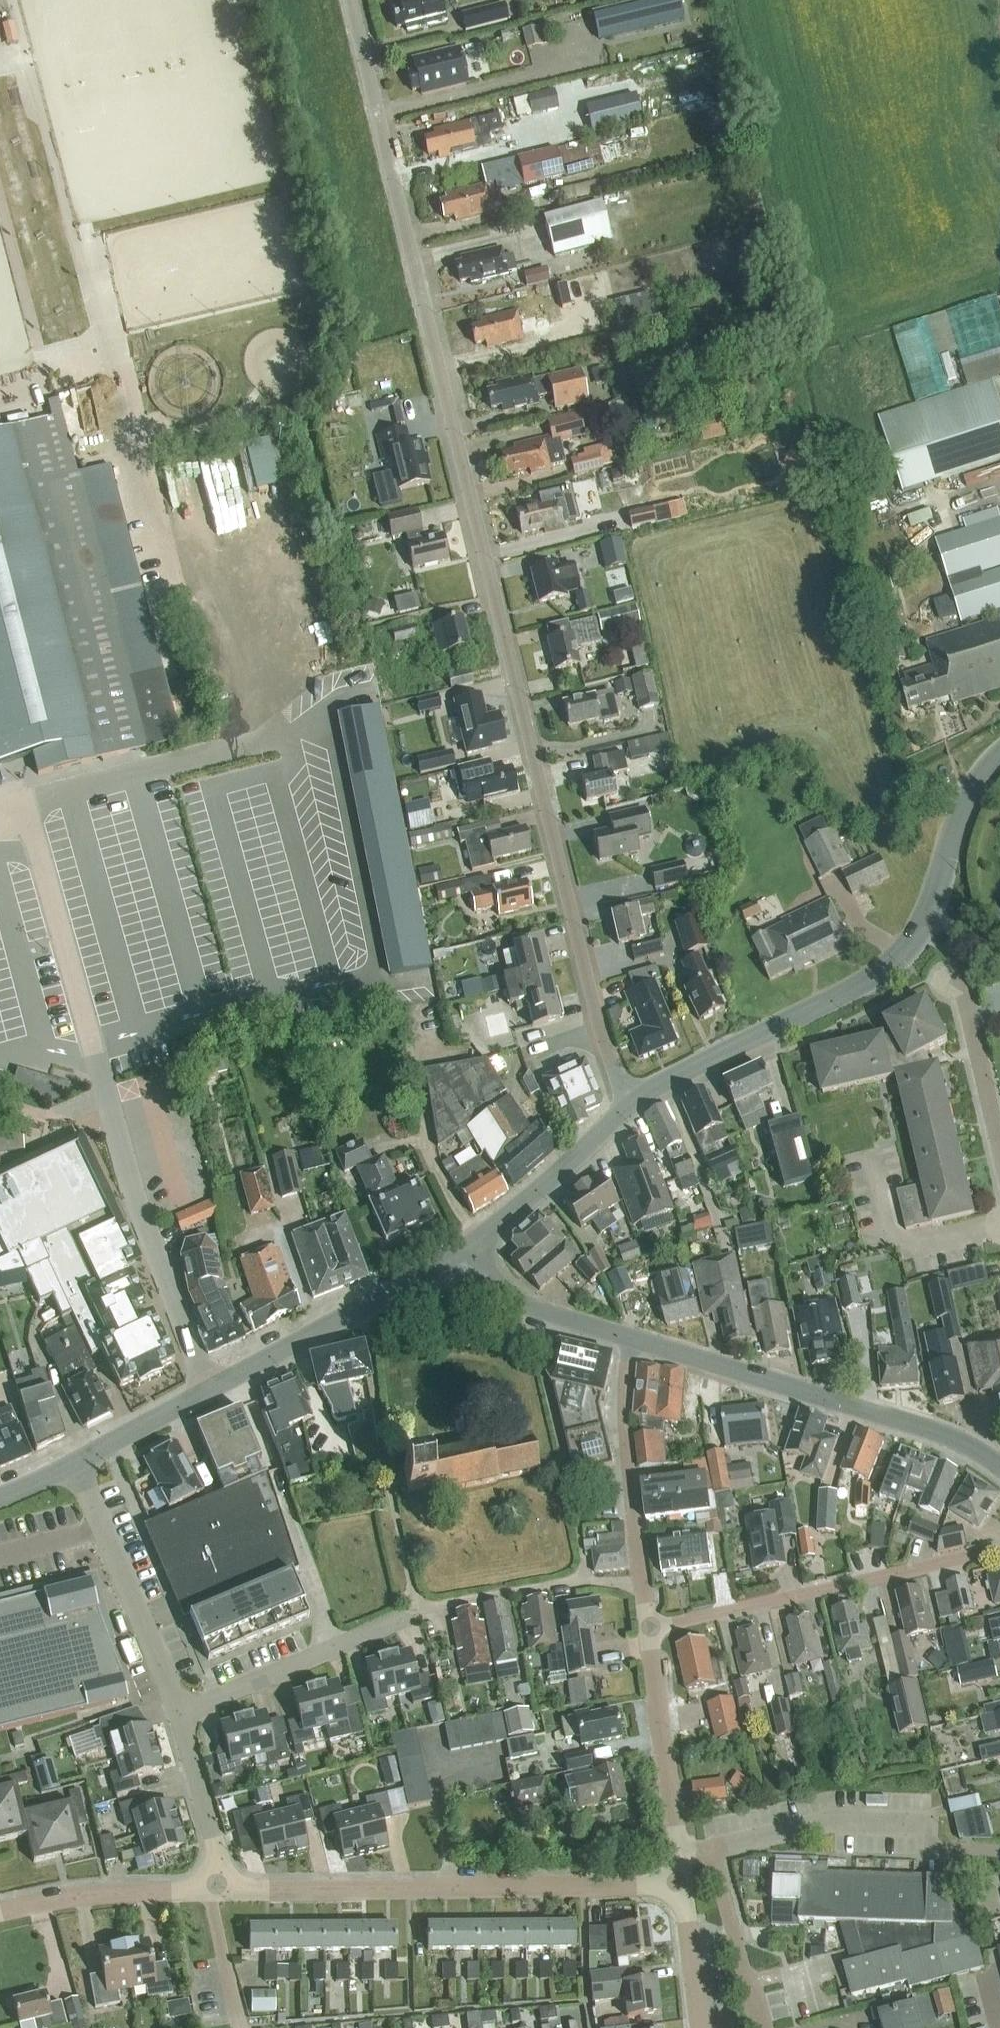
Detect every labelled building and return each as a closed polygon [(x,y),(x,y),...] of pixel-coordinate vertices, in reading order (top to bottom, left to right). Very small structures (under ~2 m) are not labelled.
[(396,28),(405,26),(407,32),(447,23),(441,0),(399,0),(401,8),(392,10),(396,28)] [(508,21),(504,4),(461,15),(466,32),(508,21)] [(528,45),(551,41),(548,23),(525,27),(528,45)] [(415,72),(407,74),(412,92),(419,90),(421,95),(467,84),(458,47),(412,59),(415,72)] [(561,118),(554,90),(527,97),(532,115),(546,112),(548,121),(561,118)] [(634,94),(585,107),(592,134),(641,121),(634,94)] [(438,159),(510,144),(502,105),(465,112),(468,125),(432,132),(434,138),(424,140),(427,156),(437,154),(438,159)] [(517,160),(523,187),(562,178),(555,150),(517,160)] [(489,201),(500,199),(496,183),(445,195),(446,201),(440,202),(444,219),(454,217),(455,222),(492,213),(489,201)] [(609,242),(599,204),(543,218),(554,256),(609,242)] [(507,272),(516,271),(512,254),(503,256),(502,248),(459,257),(460,263),(455,264),(459,283),(469,281),(470,285),(508,277),(507,272)] [(531,286),(553,279),(548,264),(526,271),(531,286)] [(522,334),(538,330),(535,317),(519,320),(517,311),(479,319),(481,326),(470,328),(474,345),(482,344),(483,348),(523,340),(522,334)] [(496,389),(486,391),(490,409),(500,406),(501,412),(538,403),(537,398),(552,395),(555,409),(587,402),(579,371),(533,382),(532,375),(495,384),(496,389)] [(899,497),(999,463),(999,419),(988,383),(874,421),(899,497)] [(382,427),(407,422),(402,396),(377,400),(382,427)] [(651,410),(648,397),(630,401),(632,414),(651,410)] [(578,412),(546,421),(551,440),(552,444),(558,443),(584,436),(578,412)] [(32,756),(37,777),(180,740),(109,465),(77,474),(62,416),(0,432),(0,764),(32,756)] [(382,460),(390,458),(394,473),(382,476),(388,499),(400,496),(398,490),(429,483),(420,443),(409,445),(406,430),(377,436),(382,460)] [(289,480),(275,434),(244,444),(258,490),(289,480)] [(514,451),(501,454),(506,476),(529,470),(530,474),(551,470),(550,467),(563,464),(558,443),(552,444),(551,440),(544,441),(543,438),(513,445),(514,451)] [(598,453),(570,459),(574,475),(602,469),(598,453)] [(613,471),(594,476),(600,505),(620,501),(613,471)] [(532,508),(515,512),(520,534),(543,529),(544,534),(565,529),(564,524),(580,520),(572,488),(537,496),(539,501),(531,503),(532,508)] [(666,504),(628,513),(631,529),(670,520),(666,504)] [(404,534),(406,543),(405,544),(412,569),(446,560),(440,535),(421,540),(414,511),(385,518),(390,538),(404,534)] [(936,541),(961,623),(999,610),(999,521),(936,541)] [(604,569),(625,565),(619,540),(598,545),(604,569)] [(557,569),(556,565),(530,571),(538,603),(566,596),(566,594),(578,591),(571,565),(557,569)] [(400,611),(422,607),(419,592),(396,596),(400,611)] [(579,614),(592,611),(587,592),(574,595),(579,614)] [(639,623),(635,606),(597,615),(601,632),(639,623)] [(999,690),(999,614),(994,616),(996,621),(927,641),(935,666),(941,665),(951,698),(952,704),(999,690)] [(439,655),(469,647),(461,618),(432,626),(439,655)] [(389,625),(391,633),(386,634),(389,646),(385,646),(387,654),(420,646),(415,627),(412,627),(410,620),(389,625)] [(579,665),(575,649),(600,644),(595,620),(569,626),(571,634),(547,640),(555,670),(579,665)] [(889,646),(894,662),(905,659),(900,643),(889,646)] [(647,666),(642,646),(631,649),(636,668),(647,666)] [(941,665),(935,666),(904,676),(906,683),(901,685),(908,711),(951,698),(941,665)] [(472,684),(469,671),(448,676),(451,689),(472,684)] [(650,673),(631,678),(638,709),(658,705),(650,673)] [(562,703),(568,727),(598,720),(603,723),(617,720),(611,692),(593,696),(562,703)] [(415,701),(419,714),(440,709),(437,695),(415,701)] [(491,745),(504,742),(497,715),(486,717),(481,696),(453,703),(466,754),(491,748),(491,745)] [(365,710),(338,715),(347,763),(387,755),(382,732),(370,734),(365,710)] [(645,740),(627,744),(631,761),(649,756),(645,740)] [(611,775),(626,771),(622,752),(592,759),(596,777),(580,781),(585,802),(616,795),(611,775)] [(416,760),(418,774),(454,767),(451,753),(416,760)] [(387,755),(347,763),(352,786),(391,779),(387,755)] [(416,760),(393,764),(396,778),(418,774),(416,760)] [(477,764),(454,770),(457,782),(460,797),(464,800),(468,799),(469,801),(479,798),(480,802),(516,793),(510,768),(491,773),(489,762),(477,764)] [(391,779),(352,786),(357,810),(396,802),(391,779)] [(428,801),(402,806),(406,830),(432,825),(428,801)] [(396,802),(357,810),(361,833),(401,826),(396,802)] [(643,809),(608,817),(611,831),(593,835),(599,861),(637,852),(634,839),(650,836),(643,809)] [(492,861),(530,851),(524,827),(501,833),(497,819),(456,830),(459,844),(464,843),(471,872),(493,866),(492,861)] [(401,826),(361,833),(366,857),(406,849),(401,826)] [(451,839),(448,826),(408,835),(411,848),(451,839)] [(832,830),(804,844),(821,879),(850,865),(832,830)] [(406,849),(366,857),(371,881),(410,873),(406,849)] [(889,879),(878,855),(841,872),(853,896),(889,879)] [(650,870),(654,890),(687,882),(682,862),(650,870)] [(441,881),(438,866),(417,870),(420,885),(441,881)] [(410,873),(371,881),(376,904),(415,896),(410,873)] [(438,901),(464,895),(469,894),(473,913),(495,908),(496,915),(532,907),(526,881),(490,888),(488,877),(435,889),(438,901)] [(415,896),(376,904),(380,928),(420,920),(415,896)] [(816,965),(851,947),(827,898),(781,921),(783,925),(752,940),(761,957),(759,958),(770,981),(794,969),(796,974),(805,969),(804,966),(814,961),(816,965)] [(643,939),(638,918),(654,914),(651,900),(631,904),(632,910),(611,915),(618,945),(643,939)] [(759,914),(753,902),(737,910),(743,922),(759,914)] [(673,924),(683,954),(707,947),(698,916),(673,924)] [(420,920),(380,928),(385,951),(425,943),(420,920)] [(511,946),(517,973),(500,977),(503,992),(548,981),(542,954),(546,954),(543,942),(539,943),(539,940),(511,946)] [(662,953),(659,941),(631,947),(634,961),(662,953)] [(425,943),(385,951),(390,975),(429,968),(425,943)] [(699,1022),(724,1008),(696,954),(680,963),(691,984),(682,989),(699,1022)] [(634,990),(623,994),(631,1013),(634,1012),(641,1028),(628,1033),(639,1058),(676,1042),(668,1023),(670,1022),(653,982),(661,979),(656,967),(628,975),(634,990)] [(498,979),(480,983),(484,996),(501,991),(498,979)] [(548,981),(503,992),(507,1006),(514,1004),(516,1011),(526,1009),(531,1028),(558,1022),(558,1019),(561,1018),(558,1007),(555,1007),(548,981)] [(906,1231),(973,1215),(938,1066),(931,1067),(925,1055),(948,1043),(926,1002),(886,1024),(893,1039),(884,1041),(883,1036),(813,1053),(823,1094),(897,1076),(923,1186),(897,1192),(906,1231)] [(508,1010),(488,1013),(491,1033),(511,1031),(508,1010)] [(480,1095),(498,1083),(483,1060),(424,1071),(437,1148),(466,1129),(491,1111),(480,1095)] [(542,1079),(565,1131),(587,1122),(583,1113),(598,1107),(600,1100),(582,1061),(542,1079)] [(722,1081),(733,1105),(739,1120),(762,1110),(756,1095),(769,1089),(759,1065),(722,1081)] [(528,1094),(537,1089),(530,1076),(521,1082),(528,1094)] [(480,1095),(491,1111),(494,1109),(511,1134),(503,1140),(532,1171),(557,1149),(546,1134),(548,1132),(540,1123),(530,1131),(498,1083),(480,1095)] [(55,1086),(53,1094),(66,1096),(67,1088),(55,1086)] [(682,1102),(681,1105),(691,1128),(690,1128),(710,1173),(736,1162),(730,1148),(719,1153),(715,1144),(726,1139),(708,1097),(705,1099),(702,1091),(702,1090),(684,1098),(685,1101),(682,1102)] [(661,1152),(665,1150),(678,1181),(694,1174),(681,1142),(671,1123),(674,1121),(665,1105),(644,1116),(655,1138),(654,1139),(661,1152)] [(466,1129),(483,1154),(485,1152),(491,1159),(490,1160),(513,1187),(532,1171),(503,1140),(511,1134),(494,1109),(491,1111),(466,1129)] [(766,1127),(782,1188),(815,1179),(799,1119),(766,1127)] [(23,1150),(20,1124),(0,1126),(0,1153),(23,1150)] [(16,1256),(25,1275),(47,1265),(71,1315),(76,1327),(91,1357),(101,1352),(119,1388),(135,1380),(138,1387),(160,1376),(157,1370),(173,1362),(162,1339),(163,1339),(159,1331),(159,1332),(158,1330),(161,1329),(155,1316),(152,1317),(151,1315),(140,1320),(137,1314),(134,1307),(144,1302),(131,1275),(127,1277),(123,1267),(140,1259),(123,1224),(124,1223),(123,1221),(118,1223),(112,1210),(117,1208),(116,1205),(114,1206),(82,1138),(0,1177),(0,1263),(16,1256)] [(628,1165),(623,1166),(611,1171),(634,1224),(672,1209),(657,1167),(655,1168),(644,1138),(621,1146),(628,1165)] [(344,1173),(369,1161),(361,1143),(336,1154),(344,1173)] [(318,1147),(297,1153),(302,1173),(323,1168),(318,1147)] [(302,1194),(293,1153),(271,1158),(280,1199),(302,1194)] [(385,1239),(432,1218),(414,1179),(396,1187),(382,1156),(355,1168),(369,1200),(368,1201),(385,1239)] [(447,1177),(473,1215),(506,1192),(492,1170),(487,1173),(477,1157),(447,1177)] [(263,1169),(238,1176),(250,1217),(275,1210),(263,1169)] [(579,1187),(607,1229),(615,1224),(606,1210),(617,1203),(597,1174),(579,1187)] [(599,1235),(607,1229),(579,1187),(560,1200),(580,1229),(590,1222),(599,1235)] [(210,1201),(194,1208),(201,1223),(216,1216),(210,1201)] [(537,1214),(510,1238),(510,1244),(518,1253),(509,1261),(522,1277),(525,1275),(538,1291),(577,1257),(545,1221),(544,1222),(537,1214)] [(343,1216),(311,1228),(319,1252),(325,1249),(339,1288),(366,1277),(343,1216)] [(770,1224),(736,1231),(740,1252),(774,1245),(770,1224)] [(313,1298),(339,1288),(325,1249),(319,1252),(311,1228),(291,1236),(313,1298)] [(222,1281),(215,1249),(204,1238),(185,1242),(181,1257),(188,1288),(189,1289),(198,1308),(193,1310),(201,1329),(198,1331),(208,1354),(244,1338),(218,1282),(222,1281)] [(640,1257),(634,1242),(617,1249),(622,1264),(640,1257)] [(238,1307),(253,1333),(298,1307),(278,1248),(240,1261),(253,1298),(238,1307)] [(599,1275),(610,1269),(599,1248),(588,1254),(599,1275)] [(973,1251),(976,1264),(985,1262),(982,1249),(973,1251)] [(16,1256),(0,1263),(0,1284),(26,1278),(25,1275),(16,1256)] [(726,1343),(751,1338),(734,1256),(694,1264),(705,1315),(714,1313),(716,1324),(722,1323),(726,1343)] [(589,1283),(598,1275),(584,1257),(574,1265),(589,1283)] [(47,1265),(25,1275),(26,1278),(38,1304),(50,1298),(61,1320),(71,1315),(47,1265)] [(816,1291),(831,1287),(827,1270),(811,1274),(816,1291)] [(606,1276),(615,1294),(632,1289),(622,1271),(606,1276)] [(693,1294),(687,1274),(666,1279),(670,1295),(661,1297),(668,1326),(699,1318),(693,1295),(693,1294)] [(860,1307),(854,1278),(839,1282),(845,1310),(860,1307)] [(990,1283),(992,1295),(997,1294),(999,1308),(999,1280),(990,1283)] [(956,1316),(949,1283),(929,1287),(937,1321),(956,1316)] [(881,1388),(917,1385),(915,1346),(905,1290),(889,1293),(898,1349),(878,1350),(881,1388)] [(783,1305),(771,1307),(770,1300),(752,1304),(758,1332),(762,1331),(766,1354),(788,1349),(785,1332),(788,1331),(783,1305)] [(847,1357),(834,1300),(793,1309),(801,1344),(808,1342),(813,1367),(834,1362),(833,1360),(847,1357)] [(76,1327),(71,1315),(61,1320),(67,1332),(70,1330),(76,1327)] [(67,1332),(44,1344),(65,1384),(59,1387),(74,1415),(76,1414),(83,1429),(111,1414),(104,1401),(106,1400),(70,1330),(67,1332)] [(335,1440),(358,1435),(346,1382),(365,1377),(357,1340),(356,1338),(355,1337),(354,1337),(340,1340),(339,1341),(338,1341),(338,1342),(338,1345),(330,1347),(330,1349),(321,1351),(318,1352),(315,1353),(313,1356),(312,1359),(312,1362),(315,1375),(313,1376),(315,1389),(318,1388),(330,1410),(330,1414),(332,1420),(335,1422),(335,1440)] [(969,1346),(979,1393),(993,1390),(999,1422),(999,1339),(969,1346)] [(614,1357),(562,1345),(556,1348),(556,1349),(549,1378),(552,1384),(553,1384),(555,1385),(554,1389),(574,1475),(613,1466),(600,1408),(602,1396),(604,1396),(614,1357)] [(938,1408),(966,1401),(956,1361),(955,1362),(951,1346),(929,1351),(932,1367),(929,1368),(938,1408)] [(639,1417),(641,1434),(634,1435),(638,1467),(664,1464),(661,1419),(679,1421),(684,1372),(642,1367),(638,1371),(634,1416),(639,1417)] [(15,1383),(16,1389),(34,1451),(62,1438),(43,1370),(29,1374),(31,1379),(15,1383)] [(260,1386),(260,1387),(259,1391),(269,1414),(268,1414),(275,1433),(271,1434),(289,1490),(313,1483),(299,1425),(310,1420),(304,1406),(307,1404),(301,1389),(300,1390),(295,1377),(290,1374),(260,1386)] [(768,1442),(764,1406),(721,1411),(725,1446),(760,1442),(760,1443),(768,1442)] [(32,1456),(11,1407),(0,1412),(0,1424),(1,1427),(0,1428),(0,1469),(32,1456)] [(196,1428),(196,1429),(196,1430),(197,1430),(222,1493),(261,1475),(261,1474),(255,1461),(260,1459),(239,1408),(238,1408),(240,1412),(204,1427),(203,1426),(203,1425),(202,1425),(201,1425),(200,1425),(199,1425),(198,1425),(198,1426),(197,1426),(197,1427),(196,1427),(196,1428)] [(821,1481),(828,1461),(835,1440),(821,1435),(825,1422),(800,1413),(786,1451),(805,1458),(800,1473),(821,1481)] [(362,1423),(366,1441),(376,1438),(373,1420),(362,1423)] [(865,1485),(867,1479),(867,1480),(882,1441),(856,1431),(841,1470),(860,1477),(857,1486),(855,1508),(868,1509),(870,1485),(865,1485)] [(495,1480),(537,1472),(530,1439),(487,1447),(487,1445),(424,1458),(425,1464),(402,1469),(407,1493),(430,1488),(432,1495),(495,1482),(495,1480)] [(159,1488),(157,1489),(168,1509),(201,1492),(175,1444),(144,1461),(159,1488)] [(905,1488),(917,1455),(901,1449),(895,1466),(890,1464),(879,1494),(899,1502),(905,1488)] [(715,1494),(730,1492),(723,1452),(708,1454),(715,1494)] [(956,1470),(917,1455),(905,1488),(924,1495),(919,1508),(938,1515),(956,1470)] [(710,1473),(708,1459),(684,1462),(685,1476),(710,1473)] [(222,1493),(149,1524),(177,1590),(184,1587),(194,1612),(188,1615),(207,1661),(308,1618),(290,1574),(298,1570),(266,1472),(261,1474),(261,1475),(261,1476),(222,1493)] [(641,1483),(643,1501),(707,1493),(704,1475),(641,1483)] [(977,1527),(996,1495),(969,1478),(950,1510),(977,1527)] [(646,1520),(696,1513),(698,1525),(719,1523),(718,1511),(715,1512),(713,1492),(707,1493),(643,1501),(646,1520)] [(834,1533),(837,1493),(820,1492),(817,1532),(834,1533)] [(779,1538),(794,1536),(789,1503),(770,1506),(772,1517),(746,1521),(754,1570),(784,1565),(779,1538)] [(934,1545),(941,1529),(915,1519),(909,1534),(934,1545)] [(966,1547),(962,1526),(942,1531),(941,1541),(936,1554),(966,1547)] [(801,1530),(805,1556),(818,1554),(814,1528),(801,1530)] [(599,1550),(593,1550),(596,1574),(629,1570),(626,1547),(624,1534),(598,1537),(599,1550)] [(682,1538),(686,1570),(710,1567),(706,1535),(682,1538)] [(884,1549),(885,1537),(871,1536),(870,1548),(884,1549)] [(661,1573),(686,1570),(682,1538),(657,1541),(661,1573)] [(987,1574),(994,1605),(999,1603),(999,1571),(987,1574)] [(966,1579),(945,1584),(948,1593),(935,1596),(940,1620),(973,1612),(966,1579)] [(0,1604),(0,1731),(123,1700),(117,1678),(96,1610),(93,1596),(89,1581),(74,1585),(0,1604)] [(896,1594),(907,1639),(935,1632),(930,1608),(925,1609),(920,1589),(896,1594)] [(527,1609),(522,1610),(528,1651),(549,1648),(551,1657),(546,1658),(549,1674),(564,1672),(560,1647),(557,1647),(551,1605),(546,1606),(545,1597),(526,1600),(527,1609)] [(494,1666),(517,1662),(510,1626),(506,1627),(502,1601),(483,1605),(494,1666)] [(565,1607),(569,1630),(561,1631),(567,1675),(597,1671),(590,1628),(600,1626),(597,1602),(565,1607)] [(838,1655),(845,1653),(848,1664),(862,1660),(860,1650),(869,1647),(864,1626),(858,1627),(853,1604),(832,1609),(837,1632),(833,1632),(838,1655)] [(459,1671),(489,1666),(481,1621),(476,1622),(474,1608),(455,1612),(456,1620),(450,1621),(459,1671)] [(791,1666),(822,1659),(817,1637),(813,1639),(808,1616),(786,1621),(790,1638),(785,1640),(791,1666)] [(993,1622),(994,1627),(990,1628),(993,1643),(998,1642),(999,1650),(999,1620),(993,1622)] [(741,1678),(771,1670),(766,1649),(761,1650),(756,1628),(735,1633),(739,1649),(734,1651),(741,1678)] [(687,1689),(722,1682),(717,1660),(709,1662),(704,1640),(682,1645),(686,1662),(681,1664),(687,1689)] [(396,1652),(386,1655),(396,1696),(409,1693),(412,1704),(433,1698),(427,1674),(415,1677),(408,1652),(396,1655),(396,1652)] [(384,1699),(396,1696),(386,1655),(376,1657),(377,1660),(365,1663),(371,1688),(359,1692),(366,1716),(387,1710),(384,1699)] [(896,1664),(901,1682),(918,1678),(914,1660),(896,1664)] [(835,1661),(823,1664),(833,1709),(846,1706),(835,1661)] [(997,1678),(993,1661),(957,1669),(961,1686),(997,1678)] [(803,1694),(798,1675),(784,1678),(789,1697),(803,1694)] [(738,1700),(749,1697),(745,1679),(734,1682),(738,1700)] [(899,1735),(928,1728),(917,1681),(888,1688),(899,1735)] [(324,1727),(328,1742),(362,1733),(354,1705),(342,1708),(336,1682),(324,1685),(323,1683),(313,1686),(324,1727)] [(311,1730),(324,1727),(313,1686),(304,1688),(304,1691),(292,1694),(299,1719),(287,1722),(293,1746),(314,1741),(311,1730)] [(732,1698),(710,1703),(719,1739),(740,1734),(732,1698)] [(778,1737),(795,1733),(787,1701),(770,1705),(778,1737)] [(999,1711),(999,1702),(983,1706),(985,1715),(999,1711)] [(507,1737),(532,1732),(528,1709),(503,1713),(507,1737)] [(581,1747),(619,1739),(613,1710),(588,1716),(587,1711),(574,1714),(574,1718),(560,1721),(564,1740),(579,1737),(581,1747)] [(241,1716),(252,1757),(264,1754),(267,1765),(288,1760),(282,1736),(270,1739),(263,1713),(251,1716),(251,1714),(241,1716)] [(489,1716),(494,1743),(505,1741),(500,1714),(489,1716)] [(252,1757),(241,1716),(231,1719),(232,1721),(220,1724),(227,1750),(215,1753),(221,1777),(242,1772),(239,1761),(252,1757)] [(478,1718),(483,1745),(494,1743),(489,1716),(478,1718)] [(467,1721),(472,1747),(483,1745),(478,1718),(467,1721)] [(112,1746),(116,1759),(157,1747),(154,1737),(151,1738),(148,1726),(123,1733),(119,1721),(91,1730),(95,1742),(99,1741),(101,1749),(112,1746)] [(455,1723),(460,1749),(472,1747),(467,1721),(455,1723)] [(460,1749),(455,1723),(444,1725),(449,1751),(460,1749)] [(391,1735),(394,1747),(417,1742),(414,1730),(391,1735)] [(15,1748),(23,1746),(20,1733),(11,1735),(15,1748)] [(536,1755),(532,1736),(505,1741),(509,1760),(536,1755)] [(417,1742),(394,1747),(396,1759),(420,1754),(417,1742)] [(978,1748),(981,1762),(999,1758),(999,1743),(978,1748)] [(159,1756),(157,1747),(116,1759),(120,1771),(109,1774),(115,1795),(139,1788),(135,1776),(161,1769),(157,1757),(159,1756)] [(566,1774),(591,1768),(587,1752),(562,1757),(566,1774)] [(420,1754),(396,1759),(399,1771),(422,1766),(420,1754)] [(49,1761),(34,1765),(42,1792),(57,1788),(49,1761)] [(422,1766),(399,1771),(401,1783),(425,1778),(422,1766)] [(617,1768),(571,1777),(564,1778),(570,1811),(624,1800),(617,1768)] [(26,1836),(21,1815),(22,1814),(16,1786),(27,1783),(24,1773),(0,1779),(0,1842),(26,1836)] [(698,1778),(699,1795),(711,1794),(711,1799),(731,1798),(730,1777),(698,1778)] [(425,1778),(401,1783),(404,1795),(427,1790),(425,1778)] [(509,1785),(514,1811),(546,1804),(541,1778),(509,1785)] [(71,1803),(22,1814),(21,1815),(26,1836),(33,1863),(83,1851),(77,1826),(86,1824),(78,1790),(68,1792),(71,1803)] [(430,1802),(427,1790),(404,1795),(407,1807),(430,1802)] [(367,1810),(354,1813),(365,1854),(375,1851),(374,1849),(386,1846),(380,1820),(392,1817),(385,1793),(364,1799),(367,1810)] [(275,1815),(285,1856),(295,1853),(295,1851),(306,1848),(300,1822),(312,1819),(306,1795),(285,1801),(287,1812),(275,1815)] [(974,1809),(971,1797),(948,1803),(951,1814),(974,1809)] [(139,1835),(179,1823),(176,1813),(174,1814),(171,1802),(145,1810),(142,1798),(118,1805),(124,1826),(135,1823),(139,1835)] [(355,1856),(365,1854),(354,1813),(342,1816),(339,1805),(318,1810),(324,1835),(336,1831),(343,1857),(355,1854),(355,1856)] [(285,1856),(275,1815),(262,1818),(259,1807),(238,1812),(244,1836),(256,1833),(263,1859),(275,1856),(276,1858),(285,1856)] [(984,1809),(954,1816),(958,1832),(988,1825),(984,1809)] [(179,1823),(139,1835),(142,1848),(131,1851),(134,1860),(183,1845),(180,1834),(182,1833),(179,1823)] [(105,1863),(117,1860),(111,1836),(99,1839),(105,1863)] [(776,1862),(775,1879),(774,1879),(772,1927),(799,1928),(799,1921),(801,1863),(776,1862)] [(799,1921),(825,1922),(826,1873),(827,1864),(801,1863),(799,1921)] [(854,1923),(855,1874),(826,1873),(825,1922),(843,1923),(854,1923)] [(882,1938),(884,1875),(855,1874),(854,1923),(862,1923),(861,1937),(882,1938)] [(911,1925),(913,1875),(884,1875),(882,1938),(902,1939),(902,1925),(911,1925)] [(913,1875),(911,1925),(902,1925),(902,1939),(917,1939),(918,1925),(927,1925),(928,1878),(928,1876),(913,1875)] [(954,1879),(954,1878),(928,1878),(927,1925),(952,1926),(953,1909),(953,1907),(954,1879)] [(854,1923),(843,1923),(853,1963),(871,1958),(892,1952),(894,1959),(901,1958),(899,1950),(911,1947),(913,1955),(923,1952),(933,1949),(933,1933),(959,1934),(960,1908),(953,1907),(952,1926),(927,1925),(918,1925),(917,1939),(902,1939),(882,1938),(861,1937),(862,1923),(854,1923)] [(947,1945),(953,1969),(982,1961),(968,1908),(960,1908),(959,1934),(933,1933),(933,1949),(937,1948),(947,1945)] [(427,1950),(452,1949),(451,1924),(427,1925),(427,1950)] [(476,1924),(451,1924),(452,1949),(453,1949),(476,1949),(476,1924)] [(500,1949),(500,1924),(476,1924),(476,1949),(500,1949)] [(525,1949),(525,1924),(500,1924),(500,1949),(525,1949)] [(549,1949),(549,1924),(525,1924),(525,1949),(549,1949)] [(573,1924),(549,1924),(549,1949),(574,1948),(573,1924)] [(615,1961),(626,1959),(651,1956),(647,1924),(611,1929),(615,1961)] [(371,1950),(371,1925),(346,1926),(347,1950),(371,1950)] [(396,1925),(371,1925),(371,1950),(396,1950),(396,1925)] [(275,1982),(275,1950),(273,1950),(273,1926),(248,1926),(248,1951),(263,1951),(263,1983),(275,1982)] [(297,1926),(273,1926),(273,1950),(275,1950),(297,1950),(297,1926)] [(322,1950),(322,1926),(297,1926),(297,1950),(322,1950)] [(347,1950),(346,1926),(322,1926),(322,1950),(347,1950)] [(588,1953),(605,1952),(605,1928),(587,1928),(588,1953)] [(122,1944),(131,1988),(144,1986),(147,1998),(171,1993),(166,1967),(152,1969),(147,1940),(137,1942),(137,1941),(122,1944)] [(131,1988),(122,1944),(108,1946),(108,1947),(98,1949),(104,1978),(89,1981),(94,2008),(119,2003),(117,1991),(131,1988)] [(923,1952),(931,1983),(945,1980),(955,1977),(953,1969),(947,1945),(937,1948),(933,1949),(923,1952)] [(931,1983),(923,1952),(913,1955),(911,1947),(899,1950),(901,1958),(907,1981),(909,1989),(931,1983)] [(879,1989),(907,1981),(901,1958),(894,1959),(892,1952),(871,1958),(879,1989)] [(870,1991),(879,1989),(871,1958),(853,1963),(852,1963),(843,1965),(851,1996),(870,1991)] [(502,1980),(501,1963),(490,1964),(490,1980),(502,1980)] [(549,1963),(538,1963),(538,1980),(549,1980),(549,1963)] [(573,1963),(562,1963),(562,1980),(574,1980),(573,1963)] [(442,1964),(442,1981),(453,1981),(453,1964),(442,1964)] [(477,1981),(477,1964),(466,1964),(466,1981),(477,1981)] [(525,1964),(514,1964),(514,1980),(525,1980),(525,1964)] [(336,1982),(347,1981),(347,1965),(336,1966),(336,1982)] [(371,1965),(360,1965),(361,1982),(371,1982),(371,1965)] [(385,1981),(396,1981),(396,1965),(384,1965),(385,1981)] [(288,1982),(299,1982),(299,1966),(288,1966),(288,1982)] [(312,1966),(312,1983),(323,1982),(323,1966),(312,1966)] [(628,1969),(605,1972),(587,1974),(591,2003),(625,1998),(627,2018),(659,2013),(655,1981),(630,1984),(628,1969)] [(954,1988),(942,1990),(948,2012),(959,2009),(954,1988)] [(274,2013),(274,1992),(250,1992),(250,2013),(274,2013)] [(66,2026),(60,2002),(48,2005),(45,1993),(11,2001),(18,2027),(59,2027),(66,2026)] [(76,1998),(63,2001),(70,2027),(84,2027),(76,1998)] [(187,2000),(166,2004),(167,2012),(176,2018),(190,2015),(187,2000)] [(914,2005),(896,2009),(895,2006),(884,2008),(871,2011),(874,2022),(881,2020),(883,2027),(920,2027),(914,2005)] [(556,2020),(554,2007),(546,2008),(548,2021),(556,2020)] [(546,2008),(538,2009),(540,2022),(548,2021),(546,2008)] [(517,2010),(509,2012),(511,2024),(519,2023),(517,2010)] [(467,2014),(470,2027),(484,2027),(481,2012),(467,2014)] [(438,2017),(440,2027),(448,2027),(446,2016),(438,2017)] [(438,2017),(430,2018),(432,2027),(440,2027),(438,2017)] [(410,2020),(402,2021),(403,2027),(411,2027),(410,2020)]
